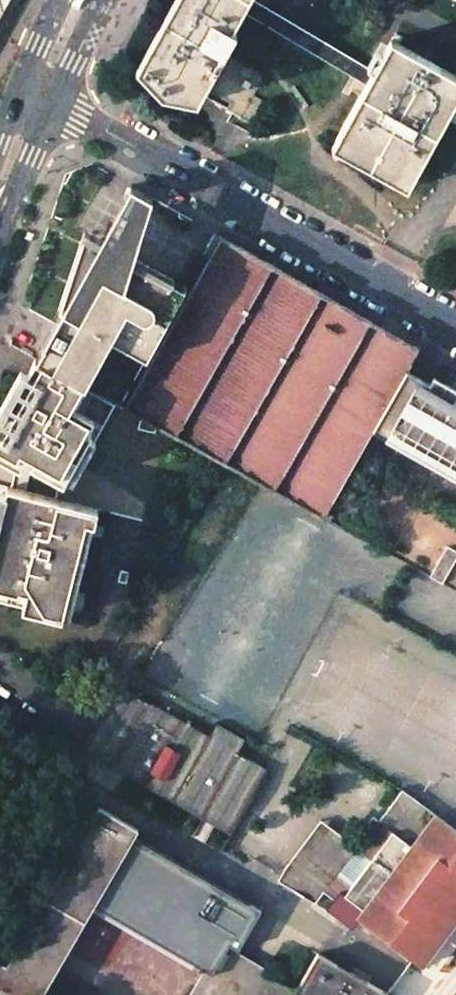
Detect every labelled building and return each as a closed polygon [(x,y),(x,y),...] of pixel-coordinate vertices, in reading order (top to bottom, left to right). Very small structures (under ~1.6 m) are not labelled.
[(170,25),(146,69),(165,90),(194,96),(201,83),(203,84),(210,70),(215,73),(221,62),(217,59),(221,52),(226,54),(237,34),(232,31),(243,12),(250,0),(184,0),(170,25)] [(375,70),(255,0),(250,0),(243,12),(366,85),(375,70)] [(366,85),(336,140),(411,182),(455,100),(455,75),(391,39),(375,70),(366,85)] [(264,78),(229,55),(208,91),(230,103),(226,109),(256,125),(268,104),(254,95),(264,78)] [(187,286),(87,230),(77,258),(59,306),(62,309),(35,358),(116,403),(121,405),(187,286)] [(216,234),(187,286),(121,405),(258,481),(323,517),(370,434),(406,371),(418,348),(216,234)] [(35,358),(0,420),(0,447),(17,457),(13,473),(10,486),(0,483),(0,601),(62,617),(87,520),(95,522),(99,508),(57,497),(61,480),(70,485),(116,403),(35,358)] [(370,434),(455,481),(455,395),(433,381),(430,385),(406,371),(370,434)] [(118,686),(77,750),(106,768),(113,755),(146,776),(138,789),(194,823),(202,811),(231,829),(263,778),(234,759),(242,747),(214,729),(206,741),(198,754),(184,745),(192,732),(118,686)] [(184,745),(198,754),(206,741),(192,732),(184,745)] [(113,755),(106,768),(138,789),(146,776),(113,755)] [(329,825),(306,855),(329,872),(325,878),(338,888),(331,897),(340,904),(421,965),(455,919),(455,829),(403,789),(380,820),(374,816),(368,823),(373,827),(358,847),(329,825)] [(98,805),(90,819),(80,814),(75,823),(70,819),(50,853),(66,862),(6,963),(0,960),(0,994),(42,994),(106,883),(139,902),(130,918),(201,959),(199,963),(205,967),(189,994),(387,994),(388,993),(318,953),(296,990),(235,955),(262,910),(134,836),(138,829),(98,805)] [(231,829),(202,811),(194,823),(223,841),(231,829)] [(306,855),(329,825),(321,819),(285,865),(277,878),(313,900),(322,889),(331,897),(338,888),(325,878),(329,872),(306,855)] [(340,904),(331,897),(324,906),(334,913),(340,904)]
